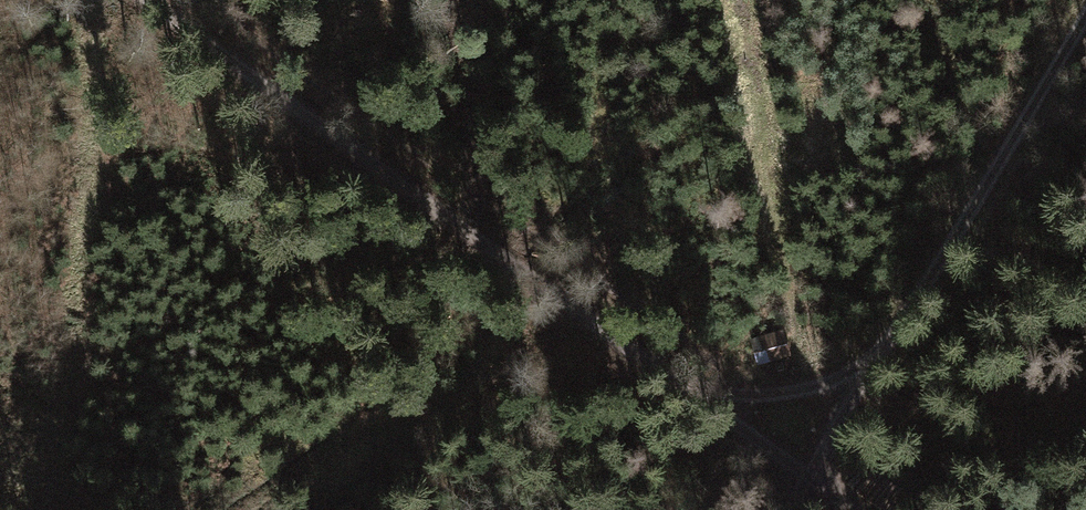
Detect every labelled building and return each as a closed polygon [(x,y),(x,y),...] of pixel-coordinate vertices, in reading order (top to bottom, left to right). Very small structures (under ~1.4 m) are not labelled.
[(783,329),(759,337),(767,363),(791,356),(783,329)]
